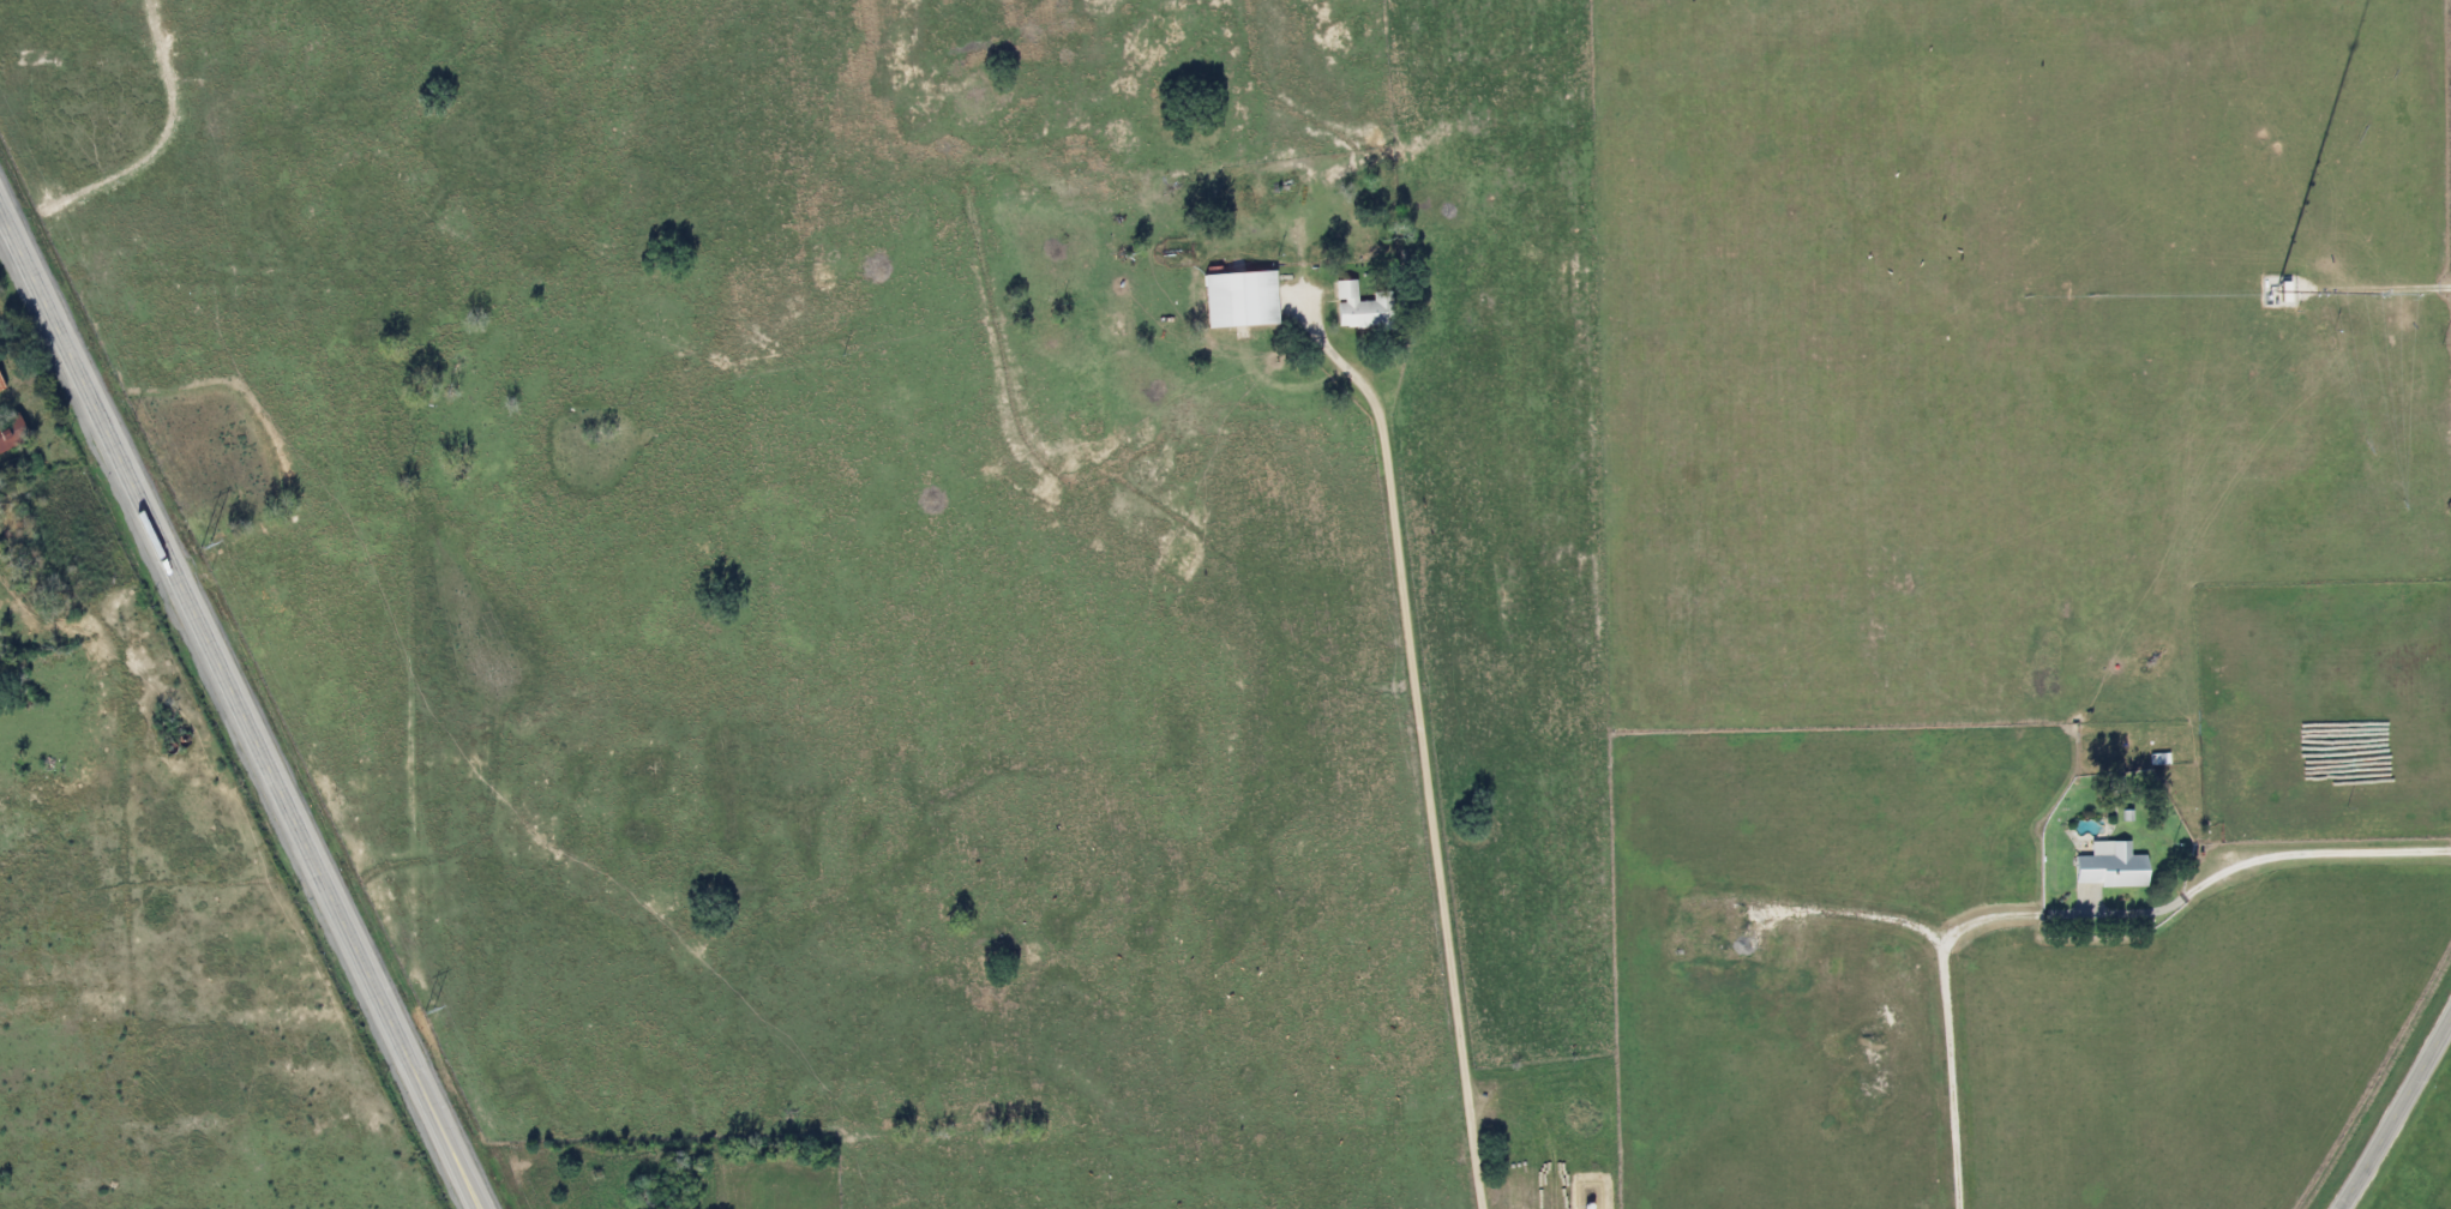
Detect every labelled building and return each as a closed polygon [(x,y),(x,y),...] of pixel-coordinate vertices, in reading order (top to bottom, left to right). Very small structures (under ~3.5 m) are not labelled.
[(1271,271),(1200,274),(1202,327),(1273,325),(1271,271)] [(1332,327),(1384,327),(1384,299),(1353,299),(1353,279),(1332,279),(1332,327)] [(25,438),(12,412),(0,418),(0,450),(25,438)] [(2088,841),(2088,856),(2072,856),(2071,886),(2143,886),(2143,855),(2127,855),(2127,842),(2088,841)]
